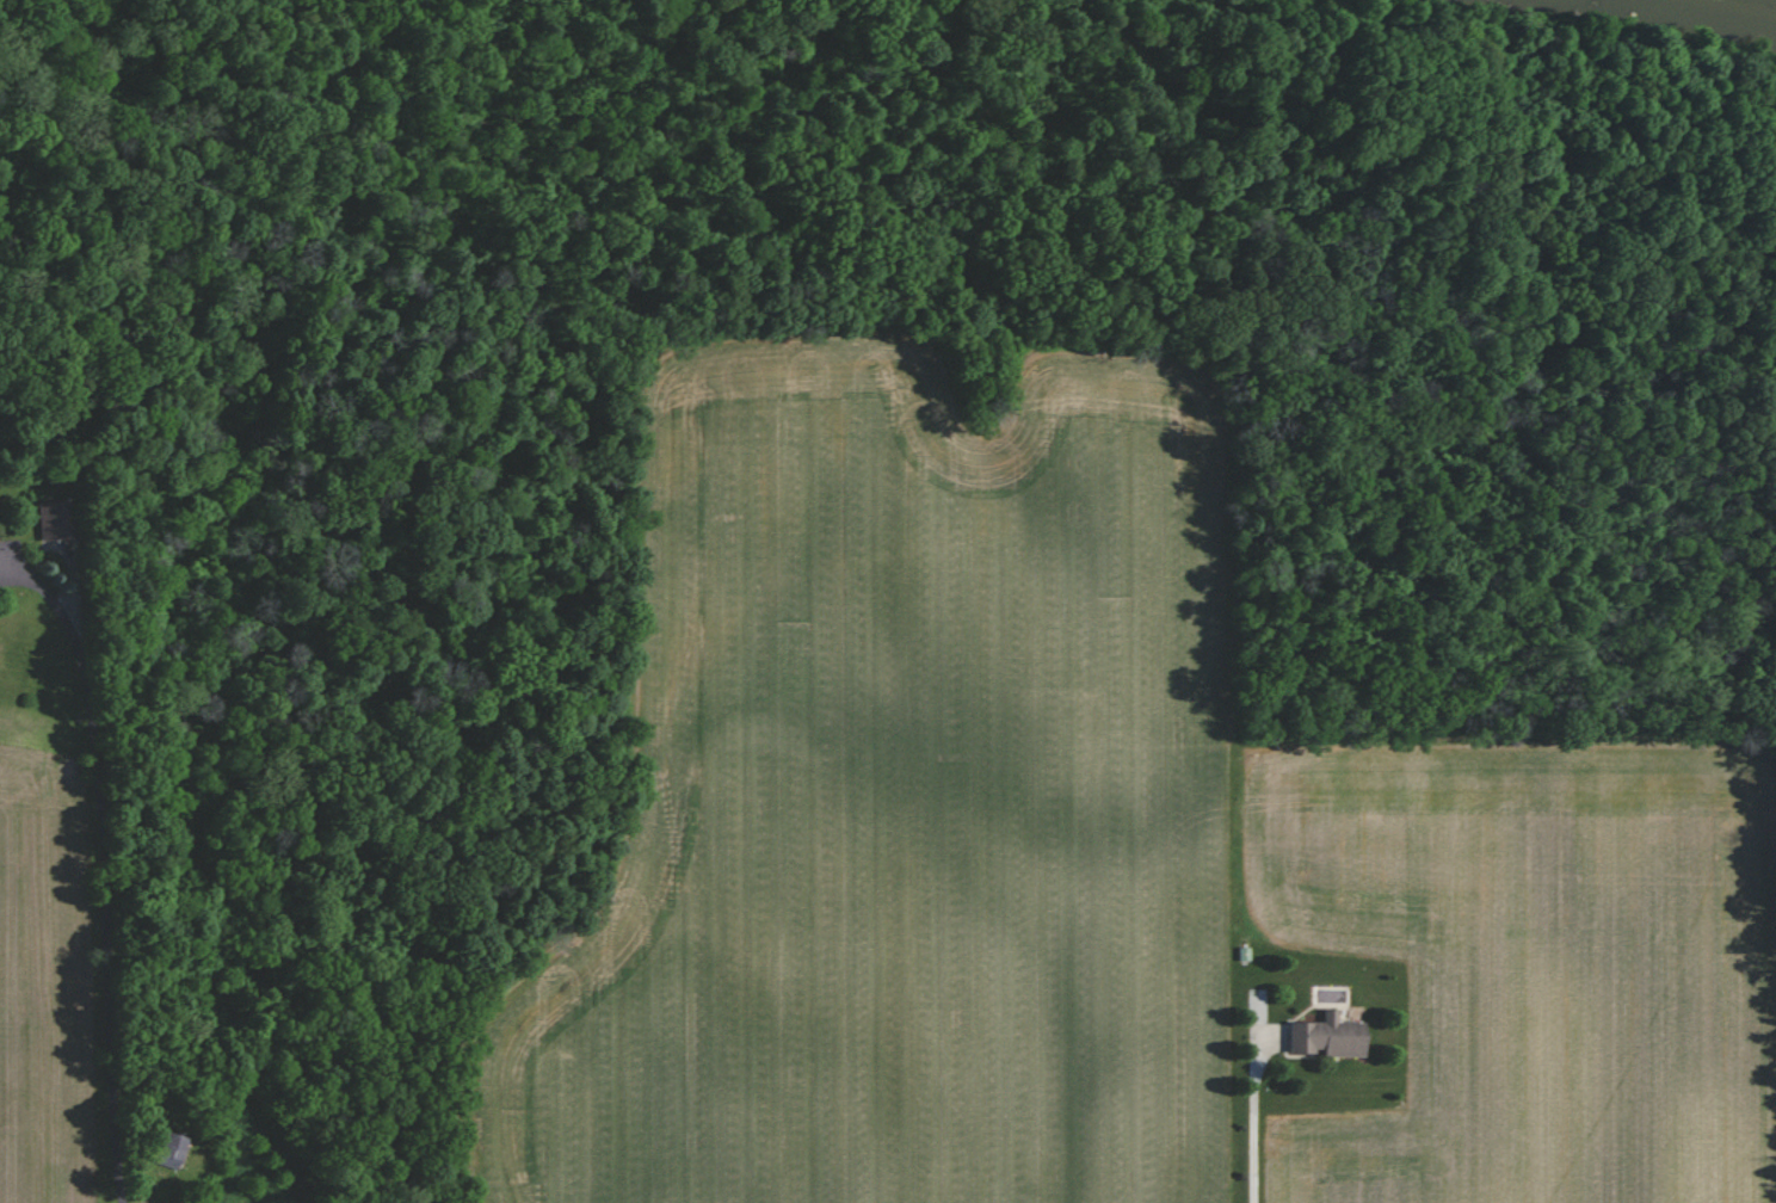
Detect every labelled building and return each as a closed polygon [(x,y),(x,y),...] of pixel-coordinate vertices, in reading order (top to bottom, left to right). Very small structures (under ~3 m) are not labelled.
[(40,503),(41,540),(76,538),(74,501),(40,503)] [(1318,1022),(1285,1022),(1285,1053),(1317,1053),(1317,1056),(1359,1057),(1359,1022),(1333,1021),(1333,1009),(1319,1009),(1318,1022)] [(149,1162),(173,1167),(177,1152),(176,1152),(179,1137),(155,1132),(149,1162)]
